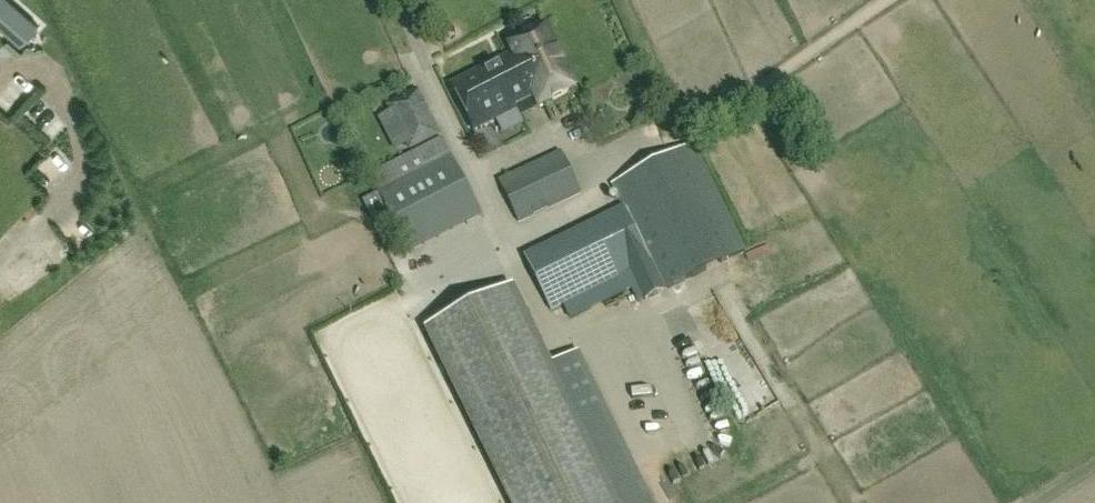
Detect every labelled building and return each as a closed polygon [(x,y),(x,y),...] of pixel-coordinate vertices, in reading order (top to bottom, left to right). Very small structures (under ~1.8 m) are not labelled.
[(8,0),(0,0),(0,28),(20,45),(38,26),(8,0)] [(576,89),(546,29),(509,47),(513,55),(451,87),(474,132),(536,100),(540,108),(576,89)] [(410,150),(438,136),(417,94),(389,109),(410,150)] [(410,256),(482,218),(451,158),(441,138),(369,175),(379,195),(410,256)] [(625,212),(525,260),(549,311),(630,271),(645,301),(745,253),(693,147),(613,186),(625,212)] [(580,194),(561,154),(500,184),(519,224),(580,194)] [(668,316),(682,361),(730,345),(728,339),(745,334),(728,281),(696,292),(701,305),(668,316)] [(427,335),(518,502),(629,502),(513,289),(427,335)] [(721,428),(704,431),(706,443),(723,440),(721,428)] [(690,463),(697,476),(714,467),(707,453),(690,463)]
